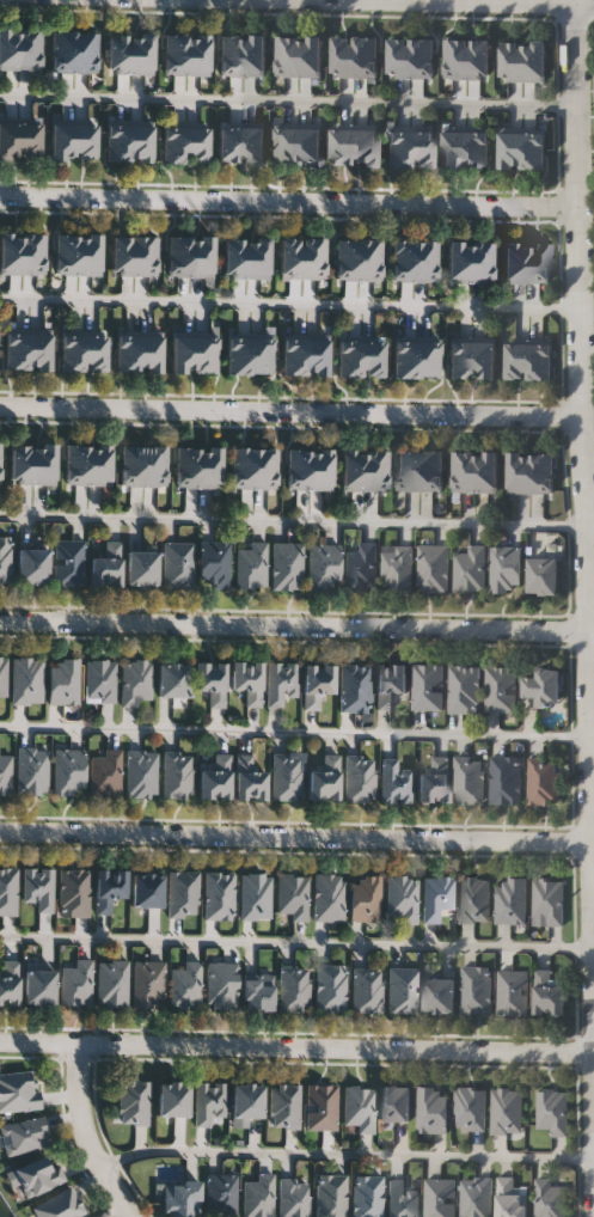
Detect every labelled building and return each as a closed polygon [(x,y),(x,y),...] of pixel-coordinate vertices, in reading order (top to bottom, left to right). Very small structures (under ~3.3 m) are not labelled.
[(18,69),(0,69),(0,27),(18,27),(18,69)] [(41,69),(18,69),(18,27),(41,27),(41,69)] [(51,32),(74,32),(74,72),(51,72),(51,32)] [(74,32),(97,32),(97,72),(74,72),(74,32)] [(130,73),(109,73),(109,32),(130,32),(130,73)] [(153,73),(130,73),(130,32),(153,32),(153,73)] [(165,32),(188,32),(188,74),(165,74),(165,32)] [(188,32),(210,32),(210,74),(188,74),(188,32)] [(243,75),(220,75),(220,35),(243,35),(243,75)] [(267,75),(243,75),(243,35),(267,35),(267,75)] [(299,77),(276,77),(276,36),(299,36),(299,77)] [(322,77),(299,77),(299,36),(322,36),(322,77)] [(332,37),(355,37),(355,77),(332,77),(332,37)] [(355,37),(378,37),(378,77),(355,77),(355,37)] [(388,38),(411,38),(411,78),(388,78),(388,38)] [(411,38),(434,38),(434,78),(411,78),(411,38)] [(467,79),(445,79),(445,39),(467,39),(467,79)] [(490,79),(467,79),(467,39),(490,39),(490,79)] [(522,42),(546,41),(546,81),(523,81),(522,42)] [(500,42),(522,42),(523,81),(501,81),(500,42)] [(18,159),(0,159),(0,118),(18,118),(18,159)] [(18,118),(41,118),(41,159),(18,159),(18,118)] [(73,159),(50,159),(50,121),(73,121),(73,159)] [(97,159),(73,159),(73,121),(97,121),(97,159)] [(106,121),(130,121),(130,161),(106,161),(106,121)] [(130,121),(153,121),(153,161),(130,161),(130,121)] [(186,164),(163,164),(163,124),(186,124),(186,164)] [(209,164),(186,164),(186,124),(209,124),(209,164)] [(241,164),(219,164),(219,126),(241,126),(241,164)] [(264,164),(241,164),(241,126),(264,126),(264,164)] [(298,165),(275,165),(275,127),(298,127),(298,165)] [(322,165),(298,165),(298,127),(322,127),(322,165)] [(332,128),(355,128),(355,166),(332,166),(332,128)] [(355,128),(378,128),(378,166),(355,166),(355,128)] [(387,128),(410,128),(410,167),(387,167),(387,128)] [(410,128),(434,128),(434,167),(410,167),(410,128)] [(443,128),(466,128),(466,169),(443,169),(443,128)] [(466,128),(489,128),(489,169),(466,169),(466,128)] [(522,170),(500,170),(500,133),(522,133),(522,170)] [(545,170),(522,170),(522,133),(545,133),(545,170)] [(23,274),(0,274),(0,232),(23,232),(23,274)] [(45,274),(23,274),(23,232),(45,232),(45,274)] [(55,233),(79,233),(78,275),(55,274),(55,233)] [(79,233),(102,234),(102,275),(78,275),(79,233)] [(134,275),(112,275),(112,236),(135,236),(134,275)] [(157,275),(134,275),(135,236),(157,236),(157,275)] [(169,236),(191,236),(190,277),(167,276),(169,236)] [(191,236),(214,236),(214,277),(190,277),(191,236)] [(247,279),(225,279),(225,237),(247,237),(247,279)] [(270,279),(247,279),(247,237),(270,237),(270,279)] [(302,279),(280,279),(280,237),(302,237),(302,279)] [(325,279),(302,279),(302,237),(325,237),(325,279)] [(336,239),(359,239),(359,281),(336,281),(336,239)] [(359,239),(381,239),(381,281),(359,281),(359,239)] [(415,281),(392,281),(392,239),(415,239),(415,281)] [(437,281),(415,281),(415,239),(437,239),(437,281)] [(448,241),(471,241),(471,283),(448,283),(448,241)] [(471,241),(494,241),(494,283),(471,283),(471,241)] [(503,241),(526,241),(526,283),(503,283),(503,241)] [(526,241),(549,241),(549,283),(526,283),(526,241)] [(5,331),(29,331),(29,369),(5,369),(5,331)] [(29,331),(51,331),(51,369),(29,369),(29,331)] [(84,371),(61,371),(61,334),(84,334),(84,371)] [(106,371),(84,371),(84,334),(106,334),(106,371)] [(195,373),(172,373),(172,334),(195,334),(195,373)] [(218,373),(195,373),(195,334),(218,334),(218,373)] [(116,335),(139,335),(139,372),(116,372),(116,335)] [(139,335),(163,335),(163,372),(139,372),(139,335)] [(250,374),(227,374),(227,336),(250,336),(250,374)] [(272,374),(250,374),(250,336),(272,336),(272,374)] [(283,336),(306,336),(306,375),(283,375),(283,336)] [(306,336),(329,336),(329,375),(306,375),(306,336)] [(394,338),(416,338),(416,378),(394,378),(394,338)] [(416,338),(439,338),(439,378),(416,378),(416,338)] [(449,338),(472,338),(472,380),(449,380),(449,338)] [(472,338),(495,338),(495,380),(472,380),(472,338)] [(361,378),(338,378),(338,340),(361,340),(361,378)] [(384,378),(361,378),(361,340),(384,340),(384,378)] [(528,380),(506,380),(506,343),(528,343),(528,380)] [(550,380),(528,380),(528,343),(550,343),(550,380)] [(33,484),(11,484),(11,444),(33,444),(33,484)] [(56,484),(33,484),(33,444),(56,444),(56,484)] [(66,445),(88,445),(88,484),(66,484),(66,445)] [(88,445),(111,445),(111,484),(88,484),(88,445)] [(121,446),(143,446),(143,487),(121,487),(121,446)] [(143,446),(166,446),(166,487),(143,487),(143,446)] [(176,447),(198,447),(198,488),(176,488),(176,447)] [(198,447),(221,447),(221,488),(198,488),(198,447)] [(231,448),(253,448),(253,489),(231,489),(231,448)] [(253,448),(277,448),(277,489),(253,489),(253,448)] [(287,448),(310,448),(310,489),(287,489),(287,448)] [(310,448),(332,448),(332,489),(310,489),(310,448)] [(342,451),(365,451),(365,490),(342,490),(342,451)] [(365,451),(387,451),(387,490),(365,490),(365,451)] [(397,451),(420,451),(420,493),(397,493),(397,451)] [(420,451),(443,451),(443,493),(420,493),(420,451)] [(476,493),(453,493),(453,453),(476,453),(476,493)] [(497,493),(476,493),(476,453),(497,453),(497,493)] [(531,494),(508,494),(508,453),(531,453),(531,494)] [(552,494),(531,494),(531,453),(552,453),(552,494)] [(11,582),(0,582),(0,536),(11,536),(11,582)] [(54,585),(54,540),(84,540),(84,585),(54,585)] [(90,585),(90,556),(103,556),(103,540),(122,540),(122,585),(90,585)] [(194,542),(194,587),(163,587),(163,542),(194,542)] [(229,542),(229,588),(209,588),(209,580),(198,580),(198,542),(229,542)] [(267,587),(235,587),(235,549),(247,549),(247,542),(265,542),(267,587)] [(271,589),(271,542),(302,543),(302,589),(271,589)] [(339,544),(338,591),(307,589),(308,543),(339,544)] [(375,543),(375,591),(344,591),(344,550),(357,550),(357,543),(375,543)] [(418,592),(418,545),(448,545),(448,592),(418,592)] [(484,545),(484,592),(454,592),(454,552),(467,552),(467,545),(484,545)] [(411,591),(381,591),(381,546),(411,546),(411,591)] [(522,548),(522,586),(512,586),(512,594),(490,594),(490,548),(522,548)] [(48,582),(18,582),(18,549),(48,549),(48,582)] [(158,550),(158,586),(127,586),(127,550),(158,550)] [(559,558),(559,594),(529,594),(529,558),(559,558)] [(43,658),(43,703),(12,703),(12,658),(43,658)] [(0,659),(0,698),(8,698),(8,659),(0,659)] [(49,704),(49,660),(79,660),(79,704),(49,704)] [(116,660),(115,703),(85,703),(85,660),(116,660)] [(152,660),(152,704),(122,704),(122,660),(152,660)] [(189,662),(189,696),(158,696),(158,662),(189,662)] [(208,708),(208,691),(195,691),(195,662),(225,662),(225,708),(208,708)] [(231,691),(231,662),(262,662),(262,708),(244,708),(244,691),(231,691)] [(267,662),(296,662),(296,697),(283,697),(283,708),(267,708),(267,662)] [(335,665),(335,695),(319,695),(319,710),(304,710),(304,665),(335,665)] [(339,713),(339,665),(369,665),(369,713),(339,713)] [(408,665),(408,693),(392,693),(392,710),(376,710),(376,665),(408,665)] [(412,665),(442,665),(442,711),(412,711),(412,665)] [(478,715),(448,715),(448,667),(478,667),(478,715)] [(515,667),(515,713),(484,713),(484,667),(515,667)] [(561,669),(561,707),(535,707),(535,698),(523,698),(523,677),(537,677),(537,669),(561,669)] [(47,747),(47,794),(17,794),(17,747),(47,747)] [(84,750),(84,794),(54,794),(54,750),(84,750)] [(90,795),(90,757),(103,757),(103,750),(120,750),(120,795),(90,795)] [(157,796),(125,796),(125,751),(157,751),(157,796)] [(163,799),(163,752),(191,752),(191,799),(163,799)] [(11,794),(0,794),(0,754),(11,754),(11,794)] [(231,754),(231,800),(198,800),(198,765),(212,765),(212,754),(231,754)] [(235,801),(235,754),(267,754),(267,801),(235,801)] [(339,754),(339,801),(310,801),(310,771),(322,771),(322,754),(339,754)] [(271,801),(271,756),(302,756),(302,801),(271,801)] [(374,802),(344,802),(344,757),(374,757),(374,802)] [(448,803),(418,803),(418,771),(431,771),(431,758),(448,758),(448,803)] [(520,758),(520,806),(490,806),(490,758),(520,758)] [(453,805),(453,759),(484,759),(483,806),(453,805)] [(381,803),(381,762),(398,762),(398,769),(411,769),(411,803),(381,803)] [(528,806),(528,762),(557,762),(557,806),(528,806)] [(17,916),(0,916),(0,868),(17,868),(17,916)] [(36,903),(22,903),(23,868),(53,869),(53,913),(36,913),(36,903)] [(90,917),(60,917),(60,869),(90,869),(90,917)] [(96,869),(127,869),(127,898),(111,898),(111,915),(96,915),(96,869)] [(169,917),(169,872),(198,872),(198,917),(169,917)] [(234,873),(234,919),(204,919),(204,873),(234,873)] [(163,907),(133,907),(133,874),(163,874),(163,907)] [(270,919),(240,919),(240,874),(270,874),(270,919)] [(343,922),(313,922),(313,874),(343,874),(343,922)] [(290,922),(290,913),(277,913),(277,875),(307,875),(307,922),(290,922)] [(379,876),(379,922),(351,922),(351,883),(360,883),(360,876),(379,876)] [(399,923),(399,916),(386,916),(386,876),(417,876),(417,923),(399,923)] [(422,879),(453,879),(453,911),(440,911),(440,923),(422,923),(422,879)] [(459,923),(459,879),(490,879),(489,923),(459,923)] [(496,924),(496,880),(526,880),(526,924),(496,924)] [(546,926),(546,918),(533,918),(533,880),(562,880),(562,926),(546,926)] [(91,1007),(60,1007),(60,968),(74,968),(74,959),(91,959),(91,1007)] [(18,1005),(0,1005),(0,961),(18,961),(18,1005)] [(97,961),(127,961),(127,1007),(97,1007),(97,961)] [(201,961),(201,1007),(171,1007),(171,970),(184,970),(184,961),(201,961)] [(207,961),(237,961),(237,1009),(207,1009),(207,961)] [(133,1008),(133,962),(164,962),(164,1008),(133,1008)] [(316,1011),(316,966),(345,966),(345,1011),(316,1011)] [(490,1015),(460,1015),(460,966),(490,966),(490,1015)] [(280,1011),(280,968),(307,968),(307,1011),(280,1011)] [(353,1014),(353,968),(381,968),(381,1014),(353,1014)] [(418,968),(418,1014),(388,1014),(388,968),(418,968)] [(534,1015),(534,970),(553,970),(553,980),(565,980),(565,1015),(534,1015)] [(25,971),(55,971),(55,1005),(25,1005),(25,971)] [(527,971),(527,1016),(497,1016),(497,971),(527,971)] [(274,1010),(244,1010),(244,976),(274,976),(274,1010)] [(455,979),(455,1014),(425,1014),(425,979),(455,979)] [(38,1108),(0,1113),(0,1074),(35,1070),(38,1108)] [(148,1082),(148,1125),(118,1125),(118,1082),(148,1082)] [(189,1083),(189,1117),(159,1117),(159,1083),(189,1083)] [(212,1126),(195,1126),(195,1083),(225,1083),(225,1118),(212,1118),(212,1126)] [(233,1118),(233,1084),(263,1084),(263,1118),(233,1118)] [(270,1129),(270,1084),(299,1084),(299,1129),(270,1129)] [(336,1130),(306,1130),(306,1084),(336,1084),(336,1130)] [(343,1126),(343,1087),(374,1087),(374,1133),(356,1133),(356,1126),(343,1126)] [(381,1121),(381,1087),(411,1087),(411,1121),(381,1121)] [(447,1088),(447,1133),(417,1133),(417,1088),(447,1088)] [(457,1130),(457,1089),(485,1089),(485,1130),(457,1130)] [(491,1135),(491,1089),(521,1089),(521,1135),(491,1135)] [(550,1137),(550,1131),(537,1131),(537,1091),(567,1091),(567,1137),(550,1137)] [(6,1156),(0,1131),(0,1126),(42,1117),(49,1145),(6,1156)] [(65,1182),(23,1199),(12,1170),(54,1154),(65,1182)] [(272,1174),(272,1216),(241,1216),(241,1180),(256,1180),(256,1174),(272,1174)] [(235,1175),(235,1216),(207,1216),(207,1175),(235,1175)] [(344,1175),(344,1216),(316,1216),(316,1175),(344,1175)] [(381,1175),(381,1216),(351,1216),(351,1175),(381,1175)] [(491,1178),(491,1216),(460,1216),(460,1178),(491,1178)] [(526,1188),(526,1216),(497,1216),(497,1178),(515,1178),(515,1188),(526,1188)] [(308,1179),(307,1216),(278,1216),(278,1179),(308,1179)] [(454,1179),(454,1216),(424,1216),(424,1179),(454,1179)] [(418,1190),(418,1216),(388,1216),(388,1180),(405,1180),(405,1190),(418,1190)] [(565,1180),(565,1216),(535,1216),(535,1180),(565,1180)] [(198,1216),(163,1216),(163,1182),(198,1182),(198,1216)] [(86,1212),(78,1216),(36,1216),(31,1207),(71,1186),(86,1212)]
